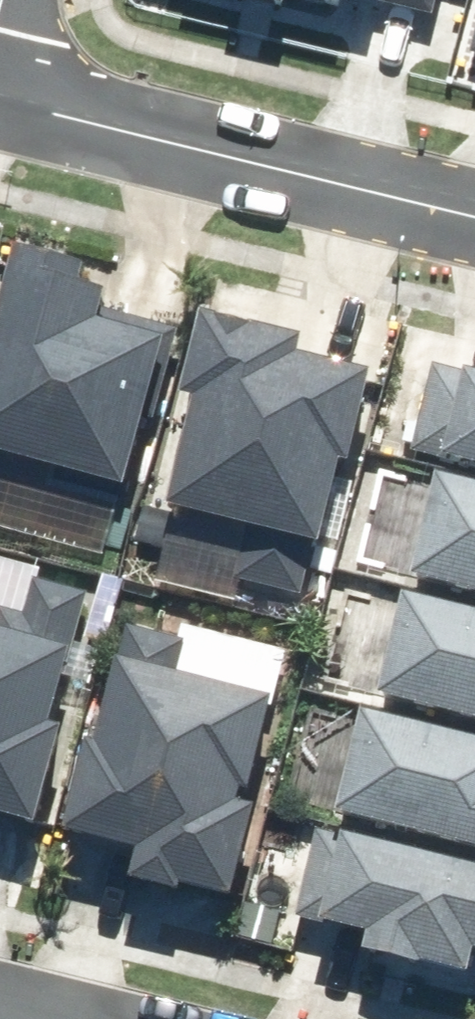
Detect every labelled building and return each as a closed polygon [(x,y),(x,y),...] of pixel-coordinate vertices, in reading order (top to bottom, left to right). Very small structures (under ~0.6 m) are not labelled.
[(238,1),(294,14),(298,0),(238,0),(238,1)] [(351,12),(354,0),(302,0),(351,12)] [(379,4),(378,9),(436,22),(441,0),(361,0),(379,4)] [(136,496),(180,334),(110,315),(116,295),(90,288),(94,271),(23,251),(0,334),(0,459),(136,496)] [(236,583),(304,600),(317,548),(328,551),(350,467),(358,469),(381,376),(308,358),(312,341),(210,315),(188,401),(203,405),(176,511),(249,530),(236,583)] [(474,469),(474,373),(473,378),(437,369),(416,455),(474,469)] [(474,596),(474,486),(446,479),(422,583),(474,596)] [(0,628),(0,814),(47,826),(73,729),(60,725),(79,653),(77,652),(93,593),(77,589),(40,579),(30,616),(6,610),(1,629),(0,628)] [(474,725),(474,611),(411,596),(385,703),(474,725)] [(190,643),(130,629),(111,715),(112,715),(105,746),(99,744),(77,835),(148,852),(140,887),(241,910),(265,808),(257,806),(282,698),(183,676),(190,643)] [(474,850),(474,739),(370,715),(346,819),(474,850)] [(474,975),(474,866),(352,837),(348,854),(338,851),(341,838),(320,833),(299,920),(379,939),(376,952),(474,975)]
